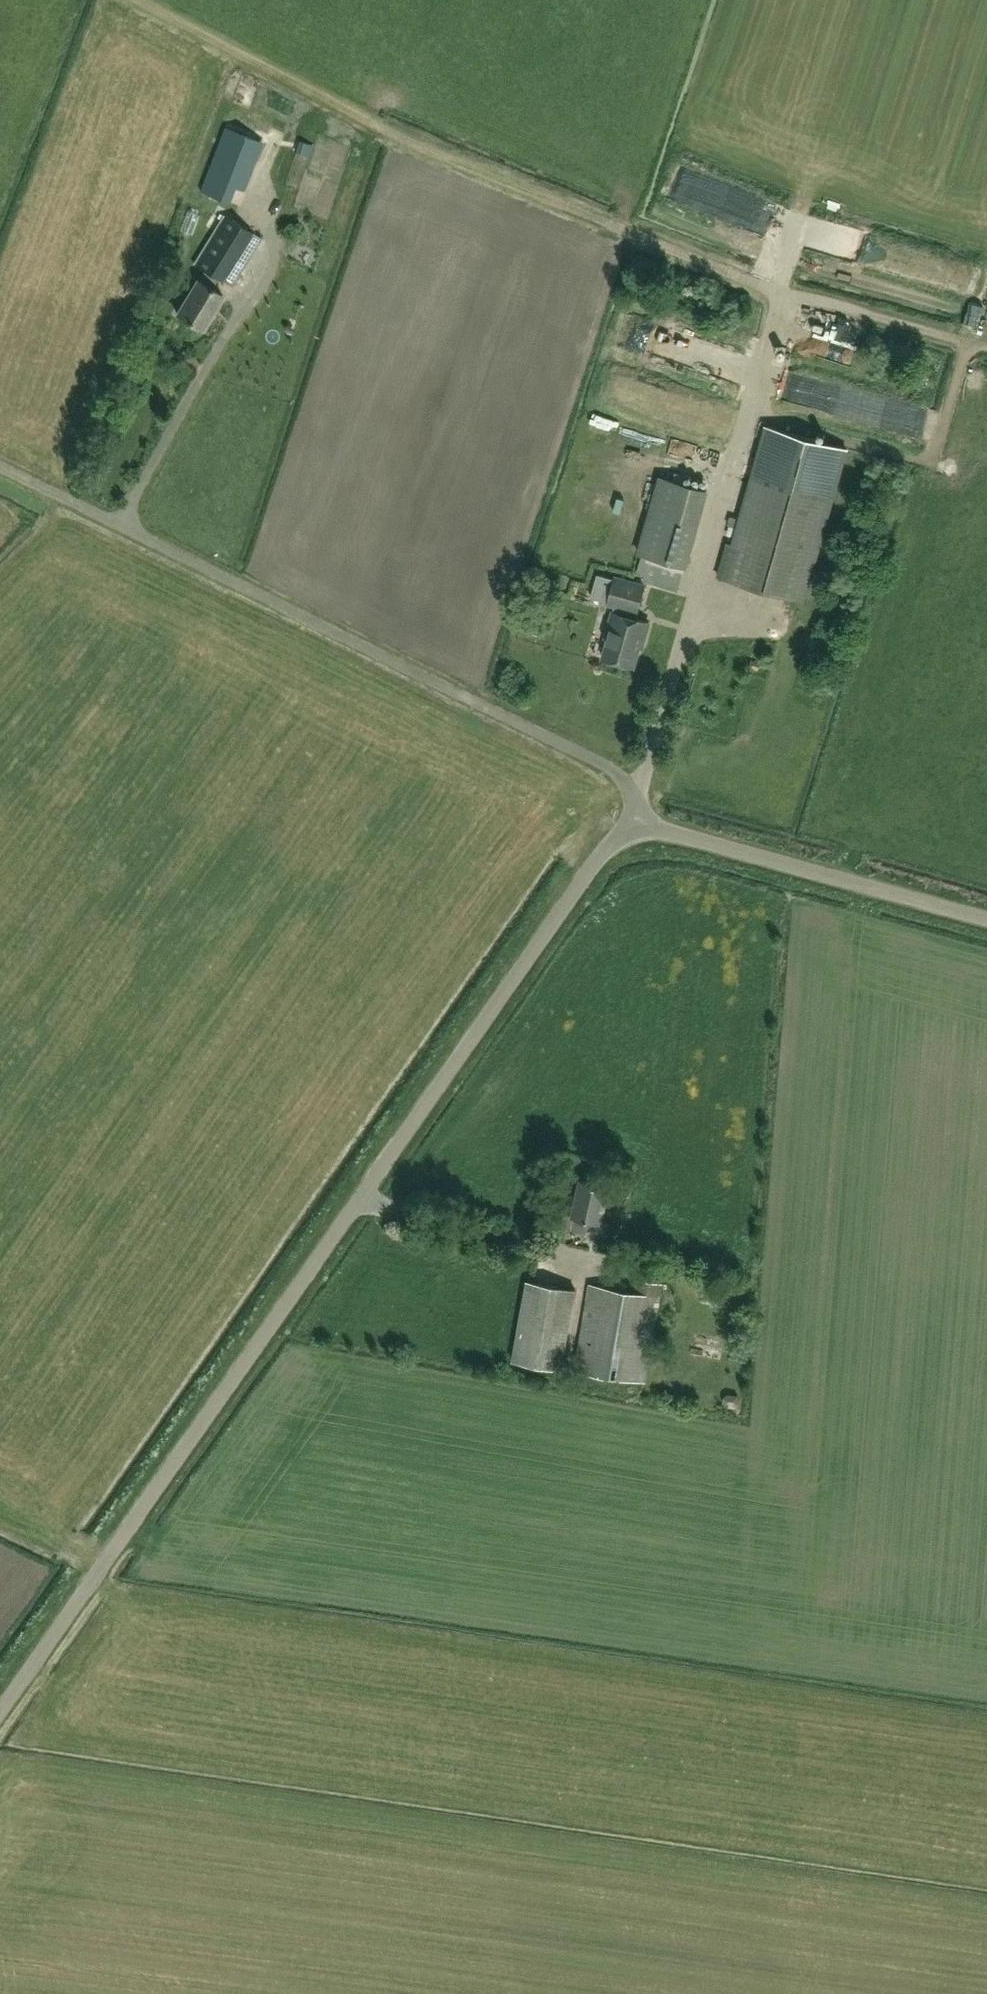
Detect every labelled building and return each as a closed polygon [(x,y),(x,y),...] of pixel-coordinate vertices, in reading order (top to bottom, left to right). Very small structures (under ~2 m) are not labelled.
[(243,191),(268,127),(230,113),(200,192),(228,203),(234,188),(243,191)] [(217,278),(230,286),(260,238),(223,214),(193,263),(203,269),(197,280),(196,279),(175,313),(200,328),(221,295),(210,288),(217,278)] [(722,577),(802,600),(846,448),(765,425),(722,577)] [(686,568),(708,492),(658,478),(636,554),(686,568)] [(608,637),(602,657),(633,666),(640,639),(643,640),(648,622),(632,617),(634,611),(636,611),(644,585),(615,577),(607,603),(615,606),(613,612),(612,612),(605,637),(608,637)] [(599,1222),(608,1187),(580,1180),(572,1216),(574,1216),(570,1230),(585,1233),(588,1220),(599,1222)] [(635,1279),(632,1292),(589,1284),(572,1372),(653,1384),(656,1360),(649,1358),(662,1284),(635,1279)] [(560,1370),(574,1289),(527,1281),(512,1361),(560,1370)]
